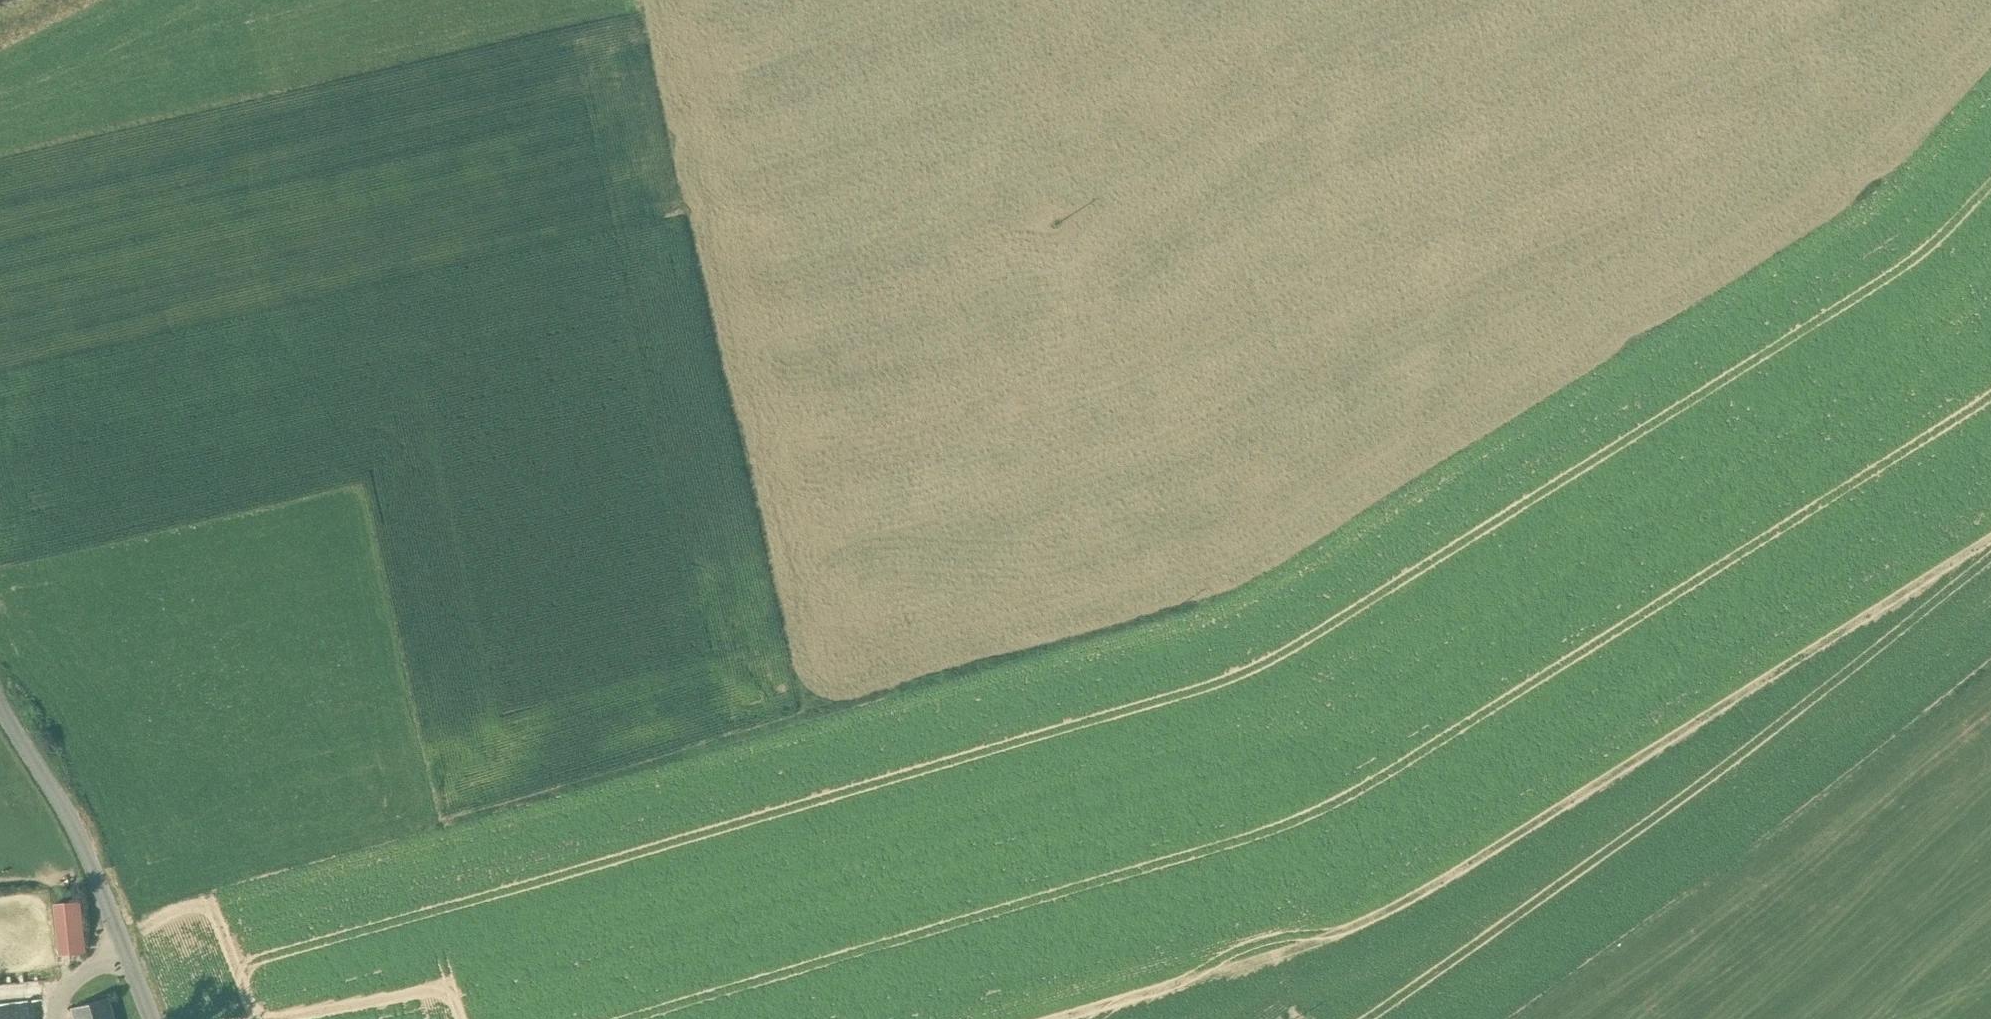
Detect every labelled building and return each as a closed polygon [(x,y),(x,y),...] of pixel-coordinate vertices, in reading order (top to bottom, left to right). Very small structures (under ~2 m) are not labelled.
[(76,903),(62,905),(66,954),(81,953),(76,903)] [(0,977),(0,1018),(46,1018),(60,971),(0,977)] [(71,1008),(74,1018),(115,1018),(109,997),(71,1008)]
